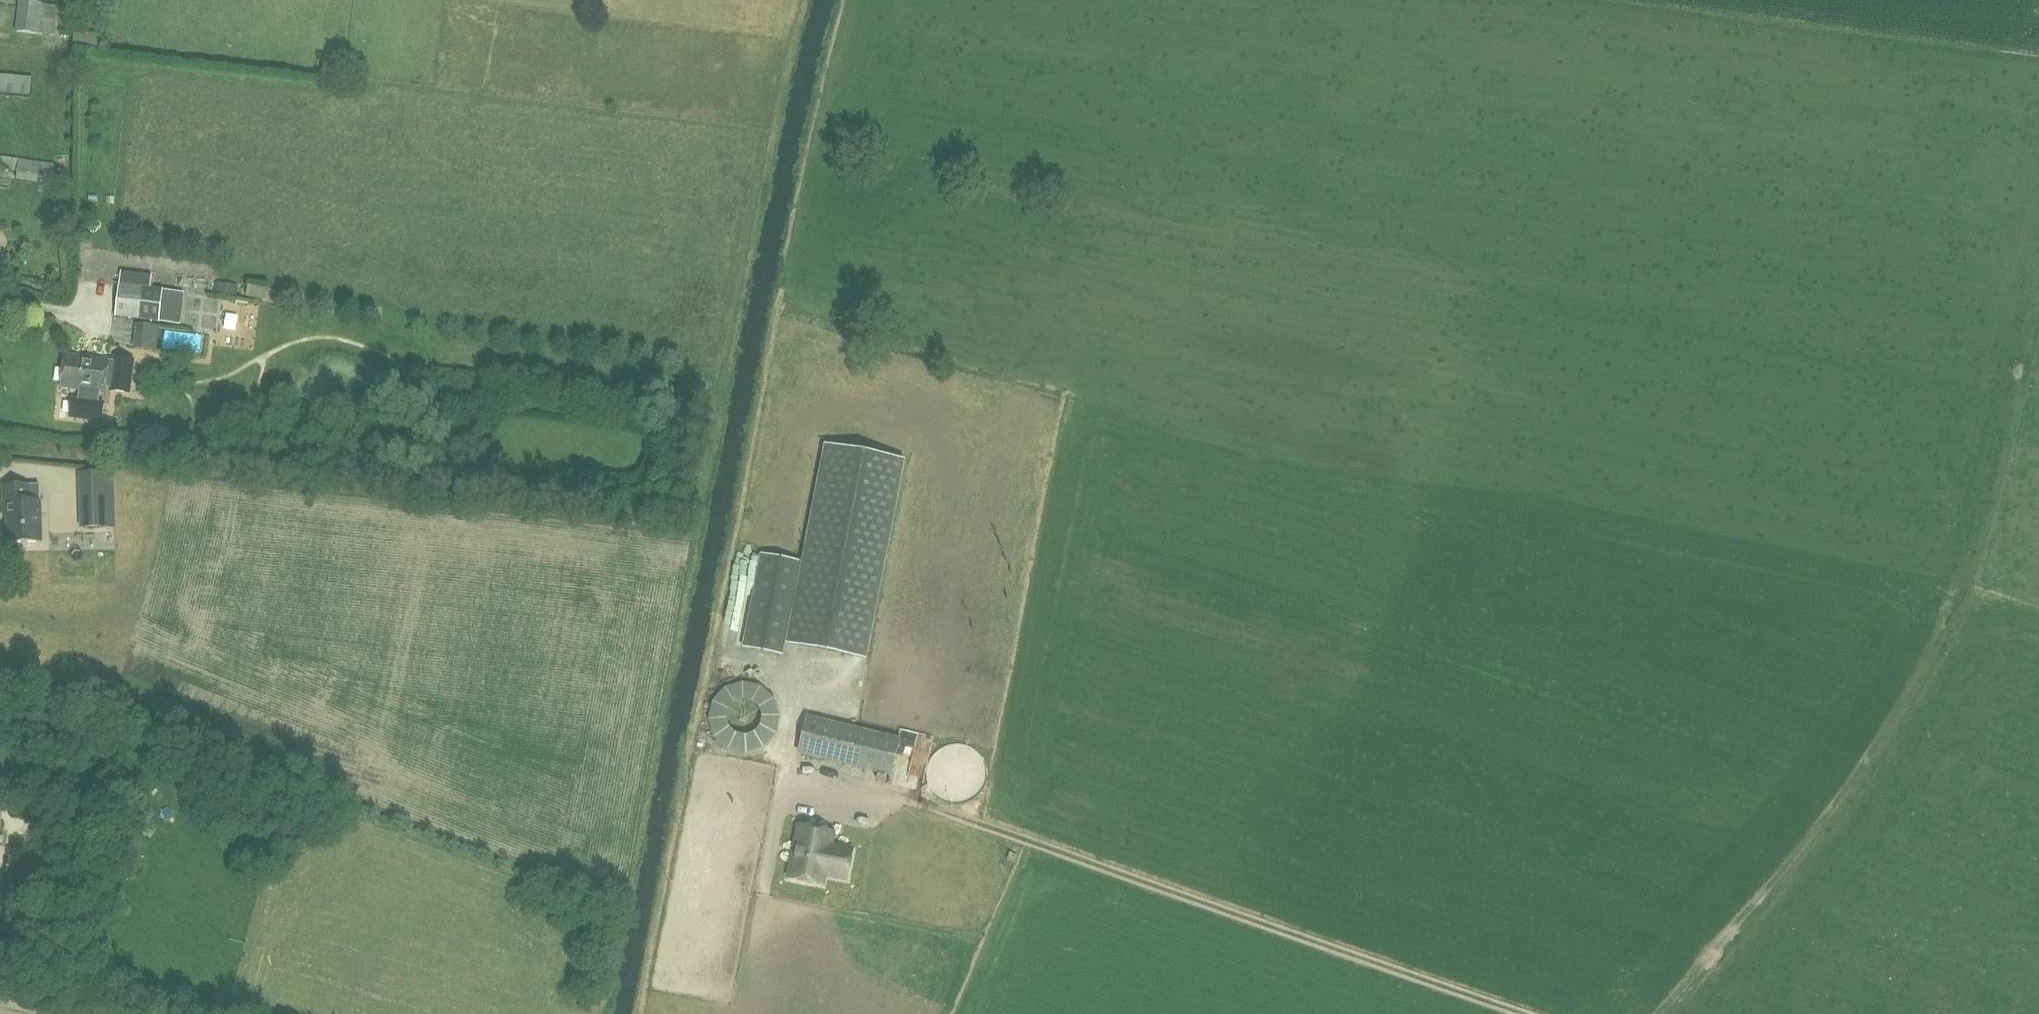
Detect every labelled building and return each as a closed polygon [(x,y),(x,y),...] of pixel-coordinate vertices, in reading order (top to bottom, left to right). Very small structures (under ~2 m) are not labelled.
[(19,0),(18,0),(15,32),(38,34),(42,3),(37,2),(37,0),(19,0)] [(95,43),(97,31),(71,27),(69,39),(95,43)] [(30,96),(32,77),(0,74),(0,93),(30,96)] [(16,179),(51,184),(54,164),(19,158),(0,156),(0,176),(8,177),(9,171),(17,173),(16,179)] [(151,274),(144,273),(119,270),(114,317),(159,322),(159,321),(180,324),(184,293),(163,290),(163,289),(150,287),(151,274)] [(214,277),(213,291),(232,292),(232,278),(214,277)] [(191,288),(186,323),(210,326),(215,291),(191,288)] [(100,391),(103,392),(104,386),(109,387),(109,391),(130,393),(134,359),(114,357),(113,361),(107,360),(107,359),(65,354),(61,386),(79,389),(78,398),(71,397),(69,417),(102,421),(104,401),(99,401),(100,391)] [(802,563),(761,555),(742,648),(782,656),(786,641),(866,657),(905,459),(825,443),(802,563)] [(78,472),(80,528),(116,527),(114,471),(78,472)] [(7,517),(7,542),(42,542),(42,500),(25,500),(25,474),(2,475),(2,517),(7,517)] [(899,737),(807,715),(799,752),(891,774),(899,737)] [(796,823),(785,879),(826,886),(827,878),(847,882),(854,847),(834,843),(836,830),(796,823)]
